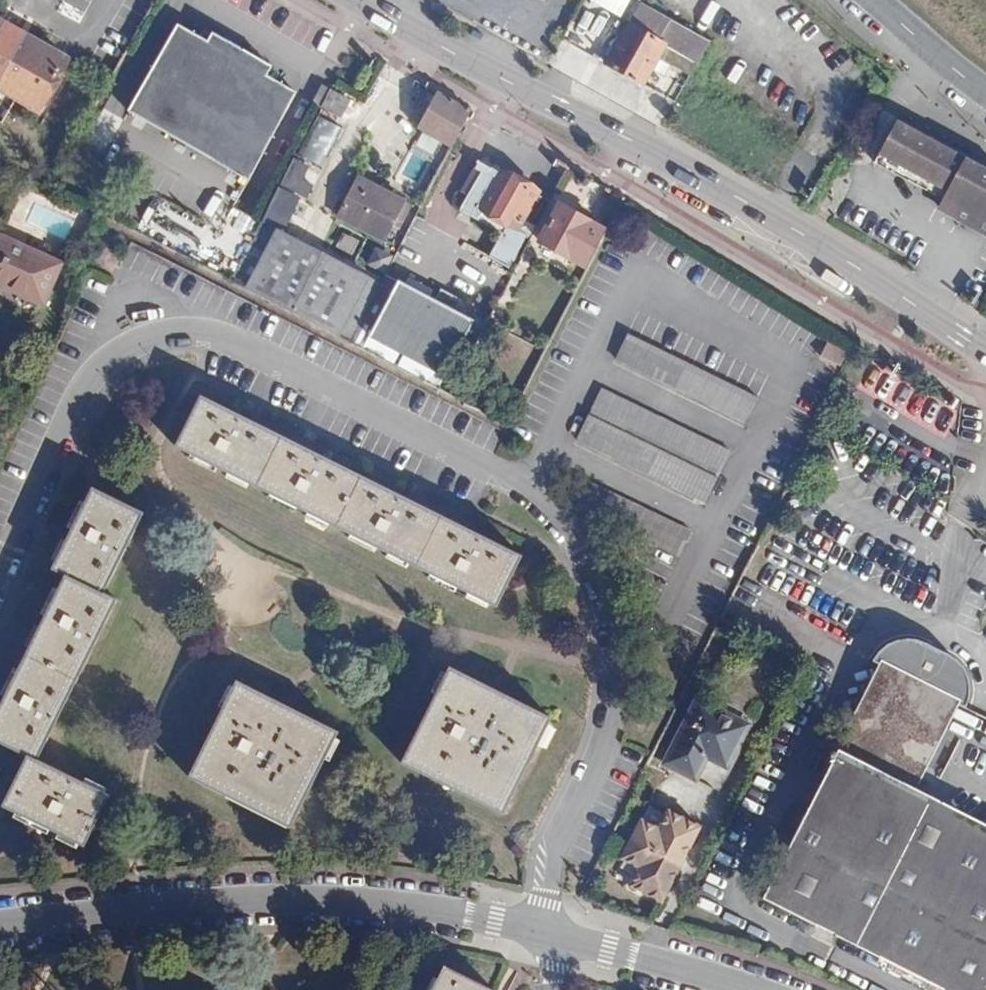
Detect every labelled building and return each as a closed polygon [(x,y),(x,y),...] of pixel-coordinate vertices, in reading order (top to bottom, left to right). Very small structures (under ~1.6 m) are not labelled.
[(681,27),(638,2),(620,35),(607,28),(598,44),(611,51),(604,63),(646,88),(669,48),(681,27)] [(37,111),(43,101),(67,58),(4,23),(0,21),(0,90),(37,111)] [(245,178),(294,90),(265,74),(270,66),(209,32),(205,41),(175,24),(126,111),(245,178)] [(699,37),(681,27),(669,48),(687,58),(699,37)] [(611,51),(598,44),(591,56),(604,63),(611,51)] [(322,107),(331,90),(323,86),(313,102),(322,107)] [(346,99),(331,90),(322,107),(338,115),(346,99)] [(470,113),(436,93),(417,128),(452,148),(470,113)] [(877,155),(952,195),(945,210),(985,232),(985,168),(896,120),(877,155)] [(315,121),(297,155),(319,167),(337,133),(315,121)] [(952,195),(877,155),(873,163),(940,199),(936,205),(945,210),(952,195)] [(526,235),(531,238),(551,200),(538,194),(540,191),(500,171),(499,173),(479,162),(463,191),(468,194),(460,210),(503,233),(491,258),(509,268),(526,235)] [(336,216),(384,242),(392,226),(399,229),(412,205),(357,177),(336,216)] [(540,242),(588,269),(608,231),(561,204),(540,242)] [(261,222),(229,281),(348,344),(350,340),(379,285),(261,222)] [(355,253),(361,241),(344,233),(338,245),(355,253)] [(43,304),(61,264),(0,237),(0,286),(43,304)] [(379,285),(350,340),(364,347),(398,282),(384,275),(379,285)] [(398,282),(364,347),(438,386),(473,322),(455,312),(461,301),(440,290),(434,301),(398,282)] [(436,390),(449,396),(488,322),(476,315),(473,322),(438,386),(436,390)] [(616,359),(745,423),(757,399),(628,334),(616,359)] [(823,358),(844,366),(849,351),(828,343),(823,358)] [(730,453),(601,389),(576,440),(705,504),(730,453)] [(522,556),(200,397),(175,447),(497,606),(522,556)] [(573,505),(678,558),(691,533),(585,480),(573,505)] [(116,600),(103,593),(142,513),(92,488),(52,569),(65,576),(0,706),(0,744),(26,757),(2,807),(82,848),(108,795),(37,760),(116,600)] [(931,799),(913,790),(975,667),(899,628),(763,899),(943,989),(985,989),(985,826),(931,799)] [(448,668),(403,759),(506,810),(551,719),(448,668)] [(191,774),(292,824),(338,733),(236,682),(191,774)] [(663,764),(695,781),(706,759),(726,770),(747,726),(697,700),(663,764)] [(506,810),(403,759),(401,764),(504,815),(506,810)] [(290,830),(292,824),(191,774),(188,779),(290,830)] [(630,884),(661,900),(699,826),(668,811),(658,829),(640,820),(622,857),(639,866),(630,884)] [(444,967),(433,989),(489,989),(444,967)]
